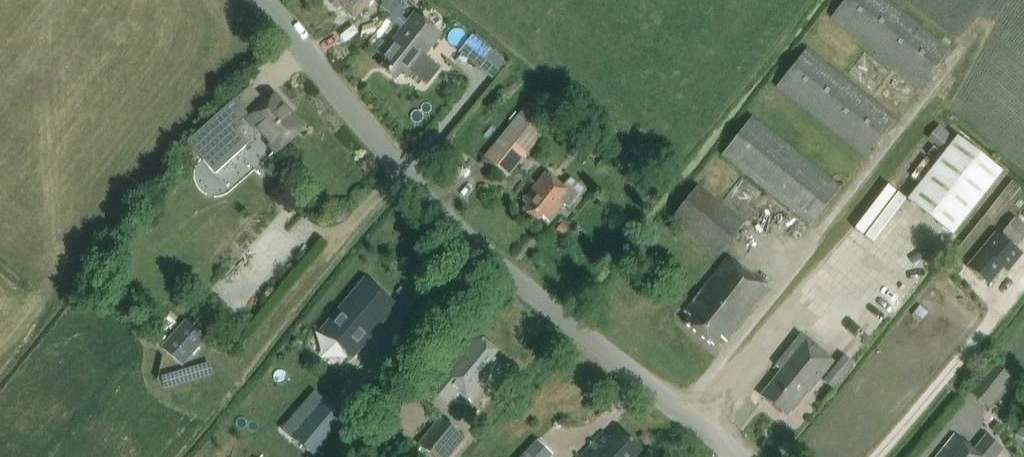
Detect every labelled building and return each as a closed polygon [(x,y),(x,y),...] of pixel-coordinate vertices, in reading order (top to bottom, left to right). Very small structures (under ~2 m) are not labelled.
[(335,10),(339,6),(354,20),(372,0),(325,0),(335,10)] [(832,19),(921,90),(952,51),(888,0),(847,0),(832,19)] [(380,68),(395,80),(401,73),(406,77),(409,72),(426,86),(441,68),(424,54),(440,35),(416,16),(414,14),(406,24),(381,56),(386,61),(380,68)] [(460,53),(477,67),(490,50),(473,37),(460,53)] [(809,49),(777,89),(866,159),(898,119),(809,49)] [(250,87),(217,117),(186,143),(213,175),(244,149),(260,134),(276,152),(301,130),(273,99),(264,107),(249,90),(251,88),(250,87)] [(549,129),(524,108),(483,158),(507,178),(549,129)] [(754,118),(723,157),(811,228),(842,188),(754,118)] [(952,236),(1001,173),(955,137),(954,139),(939,127),(928,141),(944,153),(906,200),(952,236)] [(235,158),(220,174),(233,187),(248,171),(235,158)] [(562,188),(545,174),(522,202),(526,205),(521,211),(536,223),(541,217),(547,222),(562,204),(567,209),(578,196),(565,185),(562,188)] [(698,185),(671,220),(720,257),(746,223),(698,185)] [(1000,237),(995,233),(967,268),(987,285),(1001,269),(1006,274),(1022,255),(1015,250),(1023,239),(1023,226),(1014,219),(1000,237)] [(557,230),(564,236),(570,229),(563,223),(557,230)] [(726,343),(768,289),(725,256),(682,312),(688,316),(682,324),(712,347),(719,338),(726,343)] [(369,323),(388,300),(372,286),(361,299),(347,287),(339,296),(354,308),(353,309),(369,323)] [(920,306),(912,316),(921,323),(929,314),(920,306)] [(183,367),(207,339),(187,321),(162,349),(183,367)] [(808,394),(834,363),(800,335),(774,366),(783,374),(763,399),(782,414),(786,409),(791,412),(807,393),(808,394)] [(469,340),(438,377),(427,390),(447,407),(458,394),(468,403),(487,381),(486,380),(500,363),(492,357),(496,353),(479,339),(474,344),(469,340)] [(843,357),(822,382),(833,390),(853,365),(843,357)] [(990,365),(968,394),(989,410),(1011,381),(990,365)] [(500,380),(495,386),(504,393),(508,387),(500,380)] [(320,454),(351,418),(330,400),(299,436),(320,454)] [(417,445),(431,456),(450,456),(459,446),(455,442),(461,435),(440,417),(417,445)] [(642,453),(618,431),(610,439),(604,433),(581,456),(638,456),(642,453)] [(1003,449),(987,436),(973,453),(954,437),(937,456),(996,456),(1003,449)] [(537,441),(521,456),(551,456),(553,456),(537,441)]
